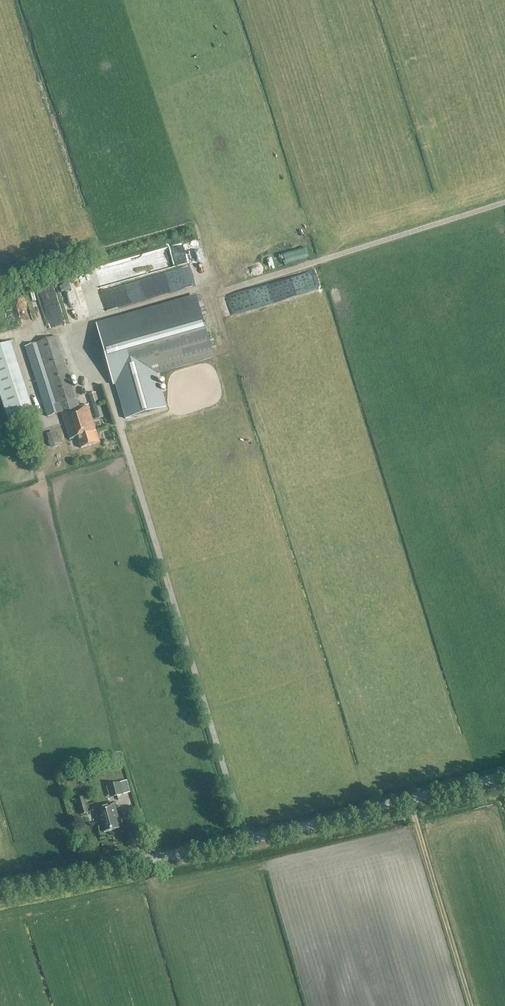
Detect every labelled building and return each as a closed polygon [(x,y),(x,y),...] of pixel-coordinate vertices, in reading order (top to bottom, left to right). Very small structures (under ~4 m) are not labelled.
[(153,262),(186,254),(183,242),(150,250),(153,262)] [(150,253),(124,261),(127,270),(153,261),(150,253)] [(323,264),(310,267),(314,284),(327,281),(323,264)] [(101,278),(99,269),(85,273),(87,281),(101,278)] [(45,289),(55,320),(67,317),(58,285),(45,289)] [(81,288),(68,292),(76,317),(89,314),(81,288)] [(41,290),(35,291),(39,305),(45,304),(41,290)] [(29,295),(22,297),(25,309),(33,307),(29,295)] [(109,322),(125,382),(213,357),(196,297),(109,322)] [(47,416),(60,412),(69,439),(76,436),(81,447),(99,442),(88,404),(80,408),(80,406),(79,406),(57,337),(25,347),(35,384),(47,416)] [(29,391),(15,339),(0,343),(0,380),(9,410),(24,406),(21,393),(29,391)] [(96,419),(97,419),(103,417),(96,393),(89,395),(96,419)] [(58,445),(54,431),(46,434),(51,447),(58,445)] [(113,785),(116,796),(123,794),(120,783),(113,785)] [(81,815),(88,813),(84,797),(76,799),(81,815)] [(104,833),(119,828),(116,818),(118,817),(114,803),(95,808),(99,823),(101,823),(104,833)]
